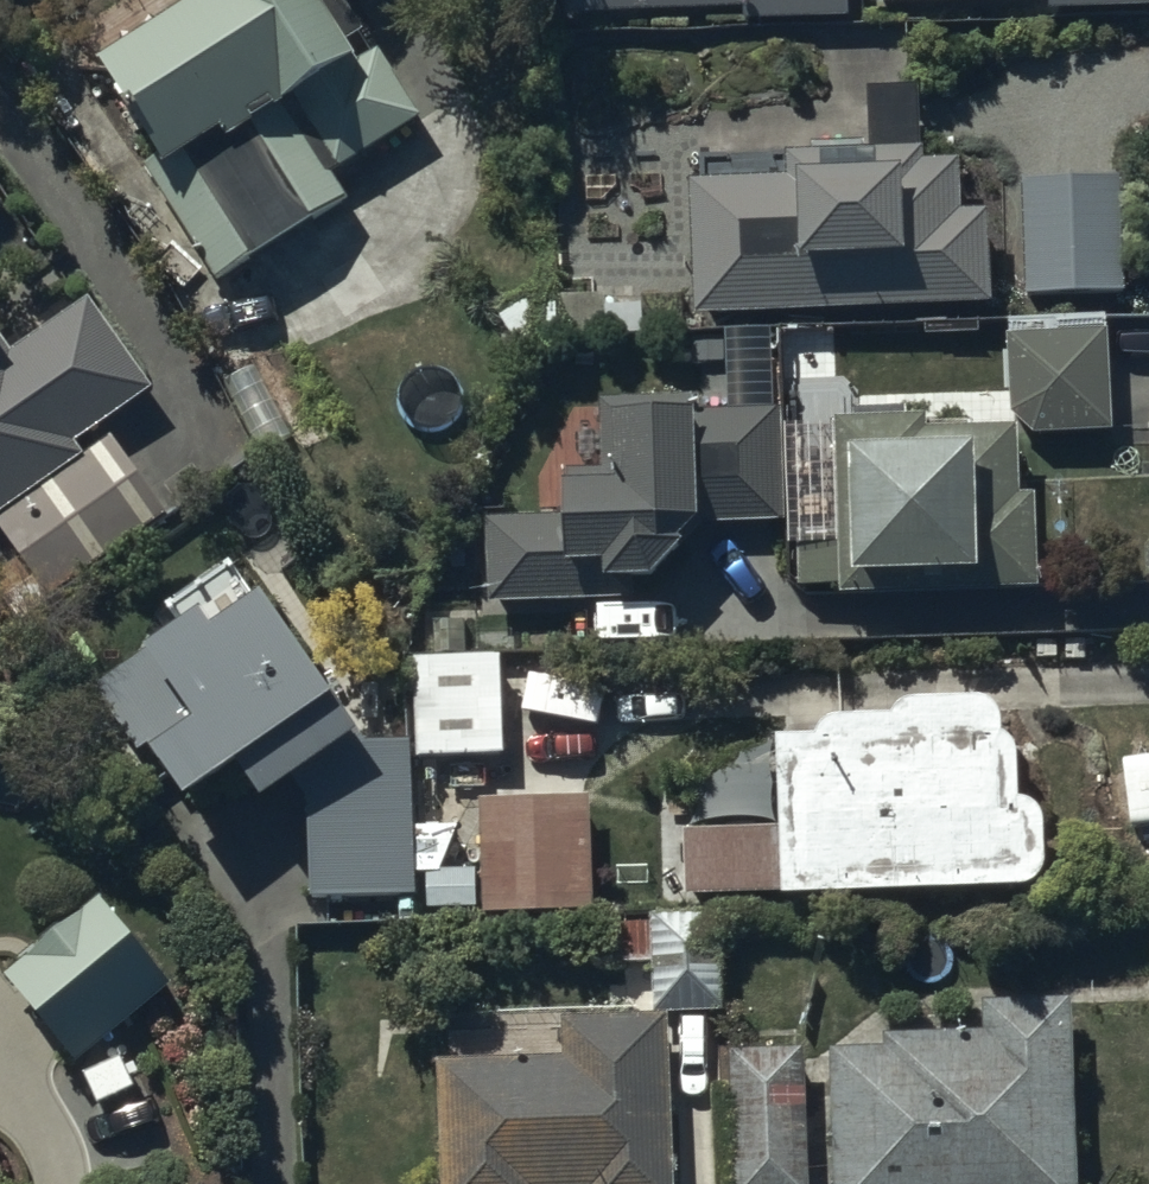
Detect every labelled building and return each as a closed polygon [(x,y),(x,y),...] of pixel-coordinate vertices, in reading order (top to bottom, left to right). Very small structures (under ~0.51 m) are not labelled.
[(310,0),(211,0),(95,70),(160,175),(149,182),(212,285),(343,205),(324,174),(336,167),(340,174),(420,126),(374,51),(351,65),(310,0)] [(561,7),(743,5),(743,16),(847,15),(847,0),(561,0),(561,7)] [(913,91),(866,91),(868,150),(788,154),(789,181),(691,185),(697,316),(990,304),(986,217),(958,218),(956,167),(921,168),(920,152),(915,152),(913,91)] [(1123,179),(1021,182),(1024,298),(1126,295),(1123,179)] [(49,605),(171,521),(109,429),(154,399),(88,303),(10,356),(0,342),(0,534),(49,605)] [(1108,334),(1006,335),(1009,421),(1031,439),(1111,439),(1108,334)] [(782,527),(778,414),(688,415),(688,403),(599,404),(600,442),(613,442),(613,473),(568,473),(568,492),(563,492),(563,520),(486,521),(487,607),(593,606),(593,591),(648,590),(701,529),(782,527)] [(928,426),(835,425),(835,449),(793,450),(795,497),(834,496),(835,540),(797,541),(798,589),(834,588),(834,598),(1041,593),(1038,501),(1021,502),(1019,433),(928,436),(928,426)] [(410,747),(364,747),(320,679),(314,683),(223,560),(170,595),(179,608),(167,616),(179,634),(90,693),(138,758),(146,752),(154,763),(150,766),(187,816),(237,779),(262,812),(294,788),(309,806),(309,902),(413,901),(413,864),(441,864),(441,787),(410,788),(410,747)] [(499,663),(404,663),(404,744),(415,743),(415,761),(500,760),(499,663)] [(816,743),(776,741),(777,834),(683,835),(684,900),(779,898),(779,901),(1044,898),(1043,809),(1018,809),(1017,742),(1000,742),(999,723),(997,720),(994,718),(992,716),(989,714),(986,712),(983,710),(980,708),(977,707),(974,706),(971,704),(968,703),(965,702),(961,702),(958,701),(954,700),(951,700),(948,700),(944,700),(941,700),(937,700),(934,701),(931,701),(927,702),(924,703),(921,704),(918,706),(915,707),(912,708),(909,710),(906,712),(903,714),(900,716),(898,718),(895,720),(893,723),(840,723),(839,723),(838,723),(837,723),(836,723),(835,723),(834,724),(833,724),(832,724),(831,725),(830,725),(829,726),(828,726),(827,727),(826,727),(825,728),(824,729),(823,730),(822,731),(821,732),(821,733),(820,733),(819,734),(819,735),(818,736),(818,737),(817,738),(817,739),(817,740),(816,741),(816,742),(816,743)] [(588,803),(481,806),(483,875),(426,876),(427,914),(484,913),(484,920),(591,917),(588,803)] [(100,901),(4,978),(74,1069),(172,994),(100,901)] [(720,917),(652,920),(653,1015),(721,1014),(720,917)] [(832,1056),(835,1183),(1077,1183),(1073,1007),(983,1008),(984,1037),(884,1039),(885,1054),(832,1056)] [(566,1027),(566,1066),(437,1067),(439,1183),(674,1183),(674,1182),(669,1172),(667,1024),(566,1027)] [(730,1055),(731,1183),(811,1183),(810,1054),(730,1055)]
